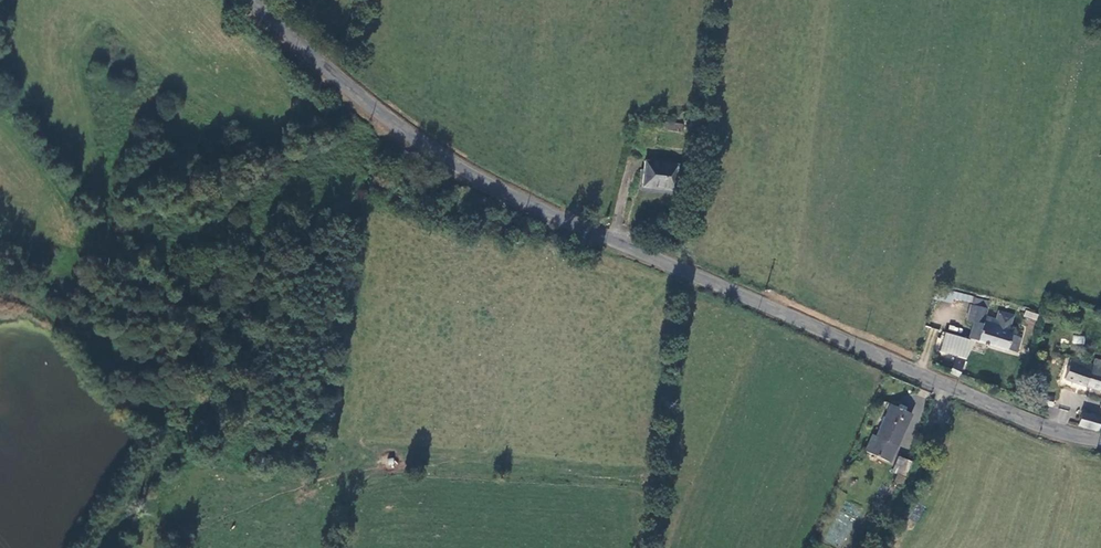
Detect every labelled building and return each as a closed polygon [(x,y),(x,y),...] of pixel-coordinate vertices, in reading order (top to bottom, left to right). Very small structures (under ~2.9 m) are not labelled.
[(634,190),(670,196),(673,170),(638,165),(634,190)] [(981,301),(976,317),(983,319),(981,327),(989,330),(987,338),(986,339),(1016,349),(1021,332),(1018,330),(1020,323),(995,315),(997,307),(981,301)] [(1025,310),(1023,317),(1036,321),(1038,314),(1025,310)] [(978,335),(987,338),(989,330),(981,327),(978,335)] [(1072,343),(1084,344),(1085,336),(1073,335),(1072,343)] [(1100,379),(1100,359),(1090,356),(1088,362),(1068,357),(1062,378),(1098,389),(1100,379)] [(960,364),(956,371),(964,374),(969,366),(960,364)] [(1052,397),(1043,394),(1040,404),(1050,406),(1052,397)] [(884,461),(909,413),(888,403),(871,436),(867,433),(860,449),(884,461)] [(1057,421),(1065,424),(1068,411),(1060,408),(1057,421)] [(1075,424),(1093,430),(1097,416),(1081,411),(1075,424)] [(895,457),(890,467),(897,470),(901,472),(907,463),(895,457)] [(897,470),(890,467),(887,472),(895,476),(897,470)]
